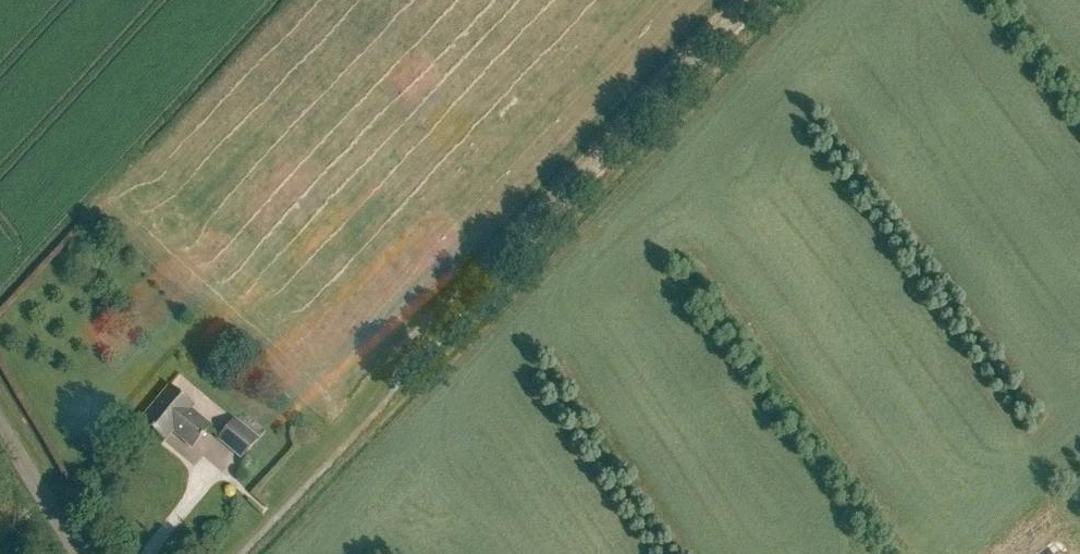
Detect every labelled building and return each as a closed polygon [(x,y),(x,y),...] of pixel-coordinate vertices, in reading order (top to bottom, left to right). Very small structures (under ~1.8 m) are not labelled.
[(170,386),(140,422),(164,441),(172,431),(193,448),(210,427),(190,410),(193,406),(170,386)] [(235,418),(217,439),(241,459),(259,438),(235,418)]
